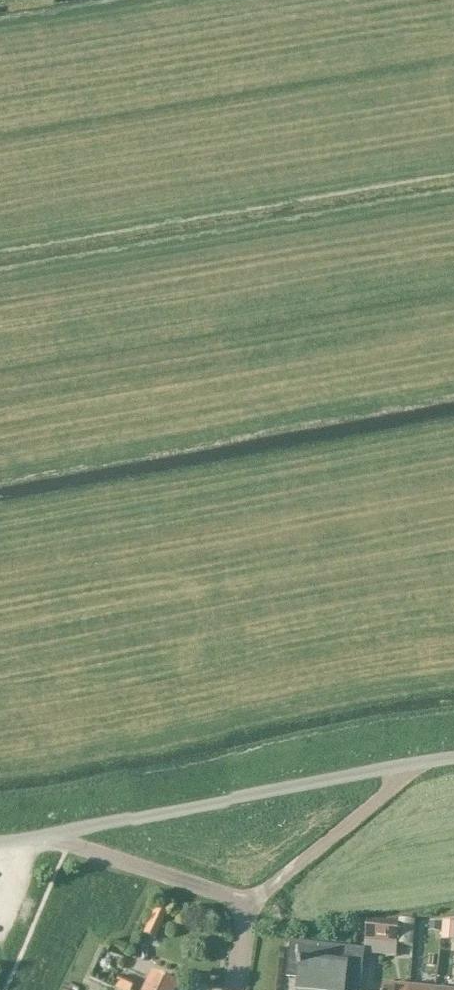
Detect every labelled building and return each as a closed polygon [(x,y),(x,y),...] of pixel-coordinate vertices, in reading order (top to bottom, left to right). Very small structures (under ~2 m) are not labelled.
[(156,908),(143,936),(155,941),(167,913),(156,908)] [(397,947),(397,946),(413,948),(415,928),(399,927),(367,924),(365,944),(397,947)] [(440,933),(441,925),(430,924),(429,932),(440,933)] [(442,942),(453,943),(453,925),(443,924),(442,942)] [(299,981),(299,989),(360,989),(364,954),(291,947),(288,979),(299,981)] [(114,989),(131,989),(133,985),(119,978),(114,989)] [(143,989),(171,989),(148,980),(143,989)]
